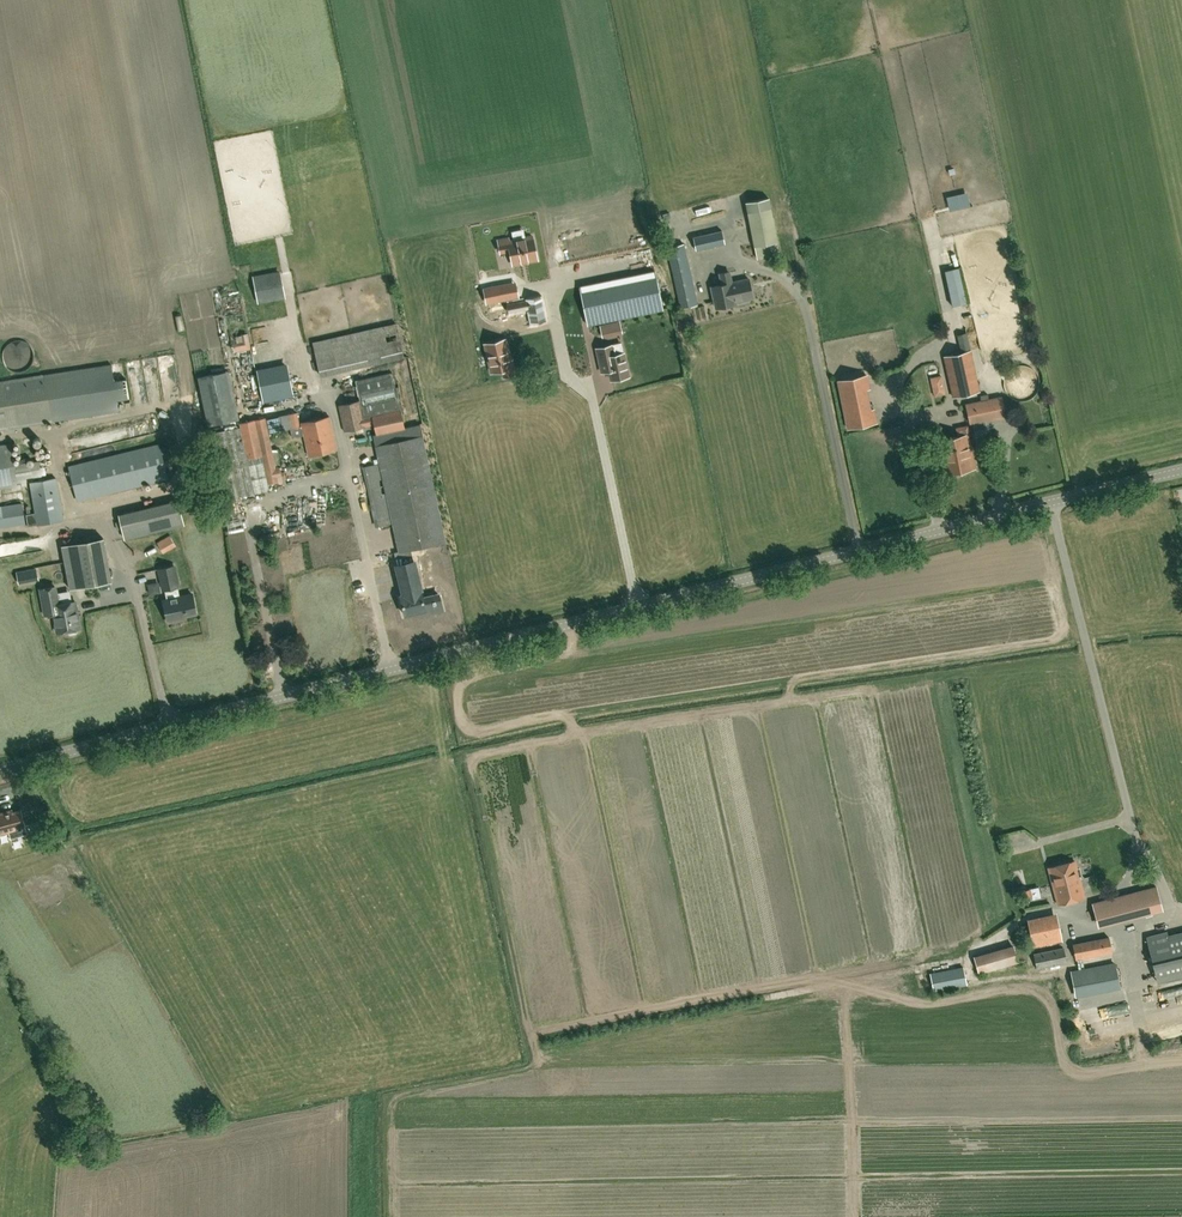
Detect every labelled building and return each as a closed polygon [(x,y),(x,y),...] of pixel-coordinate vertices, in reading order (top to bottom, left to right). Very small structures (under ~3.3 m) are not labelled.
[(592,209),(605,205),(603,198),(590,201),(592,209)] [(769,198),(747,202),(749,212),(759,258),(774,255),(771,243),(779,242),(771,208),(769,198)] [(723,231),(694,237),(697,250),(726,244),(723,231)] [(505,238),(508,251),(517,249),(520,263),(544,258),(542,249),(541,243),(539,234),(532,236),(522,238),(516,239),(515,236),(505,238)] [(682,308),(699,304),(685,244),(668,247),(682,308)] [(595,249),(581,251),(583,264),(597,261),(595,249)] [(795,267),(792,249),(785,251),(788,268),(795,267)] [(258,302),(285,297),(280,271),(253,276),(258,302)] [(654,271),(580,286),(588,325),(662,310),(654,271)] [(725,284),(713,286),(717,308),(736,304),(736,302),(754,298),(750,279),(732,282),(730,271),(722,273),(723,281),(724,280),(725,284)] [(964,283),(950,284),(952,306),(966,304),(964,283)] [(488,293),(492,307),(515,301),(525,299),(527,298),(523,284),(512,287),(488,293)] [(542,295),(525,299),(525,300),(527,309),(530,324),(547,321),(542,295)] [(321,377),(404,358),(396,323),(313,342),(321,377)] [(979,391),(971,350),(967,333),(957,335),(961,353),(945,356),(953,397),(979,391)] [(502,370),(504,377),(515,374),(512,361),(510,361),(505,339),(498,341),(492,342),(485,344),(492,372),(502,370)] [(19,345),(22,360),(32,358),(29,343),(19,345)] [(284,361),(295,356),(290,345),(279,350),(284,361)] [(611,345),(596,349),(600,364),(602,373),(609,371),(610,379),(610,380),(628,376),(623,353),(614,355),(611,345)] [(1029,361),(1018,369),(1021,373),(1017,376),(1027,390),(1042,380),(1029,361)] [(118,411),(116,399),(129,397),(126,379),(113,381),(111,364),(0,382),(0,429),(118,411)] [(926,369),(930,382),(944,377),(939,364),(926,369)] [(419,367),(419,382),(433,381),(432,366),(419,367)] [(267,378),(279,375),(277,367),(265,370),(267,378)] [(419,616),(442,610),(438,593),(423,597),(415,562),(414,562),(411,549),(446,541),(420,424),(404,427),(392,372),(355,380),(359,401),(338,405),(344,431),(366,426),(365,426),(374,424),(376,434),(373,435),(379,463),(365,467),(379,526),(393,523),(399,551),(394,552),(397,565),(395,566),(403,595),(401,595),(400,595),(405,615),(406,615),(418,612),(419,616)] [(867,375),(838,381),(848,428),(876,422),(873,410),(870,410),(865,389),(869,388),(867,375)] [(970,424),(1006,416),(1002,396),(989,399),(988,394),(981,396),(982,401),(966,404),(970,424)] [(298,412),(288,414),(290,425),(300,423),(298,412)] [(308,456),(337,450),(330,417),(301,423),(308,456)] [(270,490),(268,483),(279,481),(265,418),(240,423),(241,426),(211,433),(225,499),(223,500),(229,530),(243,527),(236,497),(270,490)] [(104,432),(111,439),(117,434),(110,426),(104,432)] [(943,459),(972,453),(968,434),(939,440),(940,449),(939,450),(941,459),(943,459)] [(22,464),(13,465),(10,445),(0,446),(0,488),(17,485),(16,479),(42,475),(40,461),(22,463),(22,464)] [(78,500),(168,478),(159,445),(69,467),(78,500)] [(972,453),(943,459),(946,474),(955,472),(957,473),(964,472),(965,469),(975,467),(972,453)] [(29,482),(34,513),(26,514),(29,527),(36,525),(64,520),(57,478),(29,482)] [(125,538),(184,524),(180,509),(178,500),(119,515),(125,538)] [(25,523),(22,503),(0,507),(0,527),(25,523)] [(292,534),(293,522),(285,521),(285,534),(292,534)] [(163,553),(177,545),(171,535),(157,543),(163,553)] [(70,589),(111,581),(103,538),(62,546),(70,589)] [(180,616),(196,613),(192,594),(180,596),(178,587),(179,587),(174,566),(159,569),(163,590),(164,590),(167,599),(163,600),(168,622),(180,619),(180,616)] [(55,586),(40,589),(45,615),(54,614),(57,633),(67,631),(68,633),(70,635),(76,633),(78,631),(77,629),(80,628),(75,601),(58,605),(55,586)] [(280,647),(283,659),(302,653),(298,642),(280,647)] [(42,811),(45,820),(46,820),(52,818),(49,809),(42,811)] [(9,832),(11,838),(26,834),(24,825),(25,825),(21,810),(12,812),(12,810),(0,813),(0,834),(9,832)] [(1084,897),(1080,880),(1079,878),(1082,877),(1079,867),(1076,868),(1074,860),(1049,867),(1059,904),(1084,897)] [(1098,929),(1163,917),(1158,891),(1093,903),(1098,929)] [(1062,941),(1056,913),(1026,919),(1033,947),(1062,941)] [(1147,937),(1158,981),(1181,975),(1181,932),(1168,935),(1167,932),(1147,937)] [(1073,943),(1076,959),(1112,953),(1109,936),(1073,943)] [(1018,962),(1017,958),(1014,944),(973,956),(979,974),(1018,962)] [(1037,969),(1067,963),(1063,948),(1034,954),(1037,969)] [(934,990),(967,983),(963,967),(930,974),(934,990)] [(1099,985),(1126,984),(1125,974),(1098,975),(1099,985)] [(1090,998),(1082,1000),(1084,1009),(1092,1007),(1090,998)]
